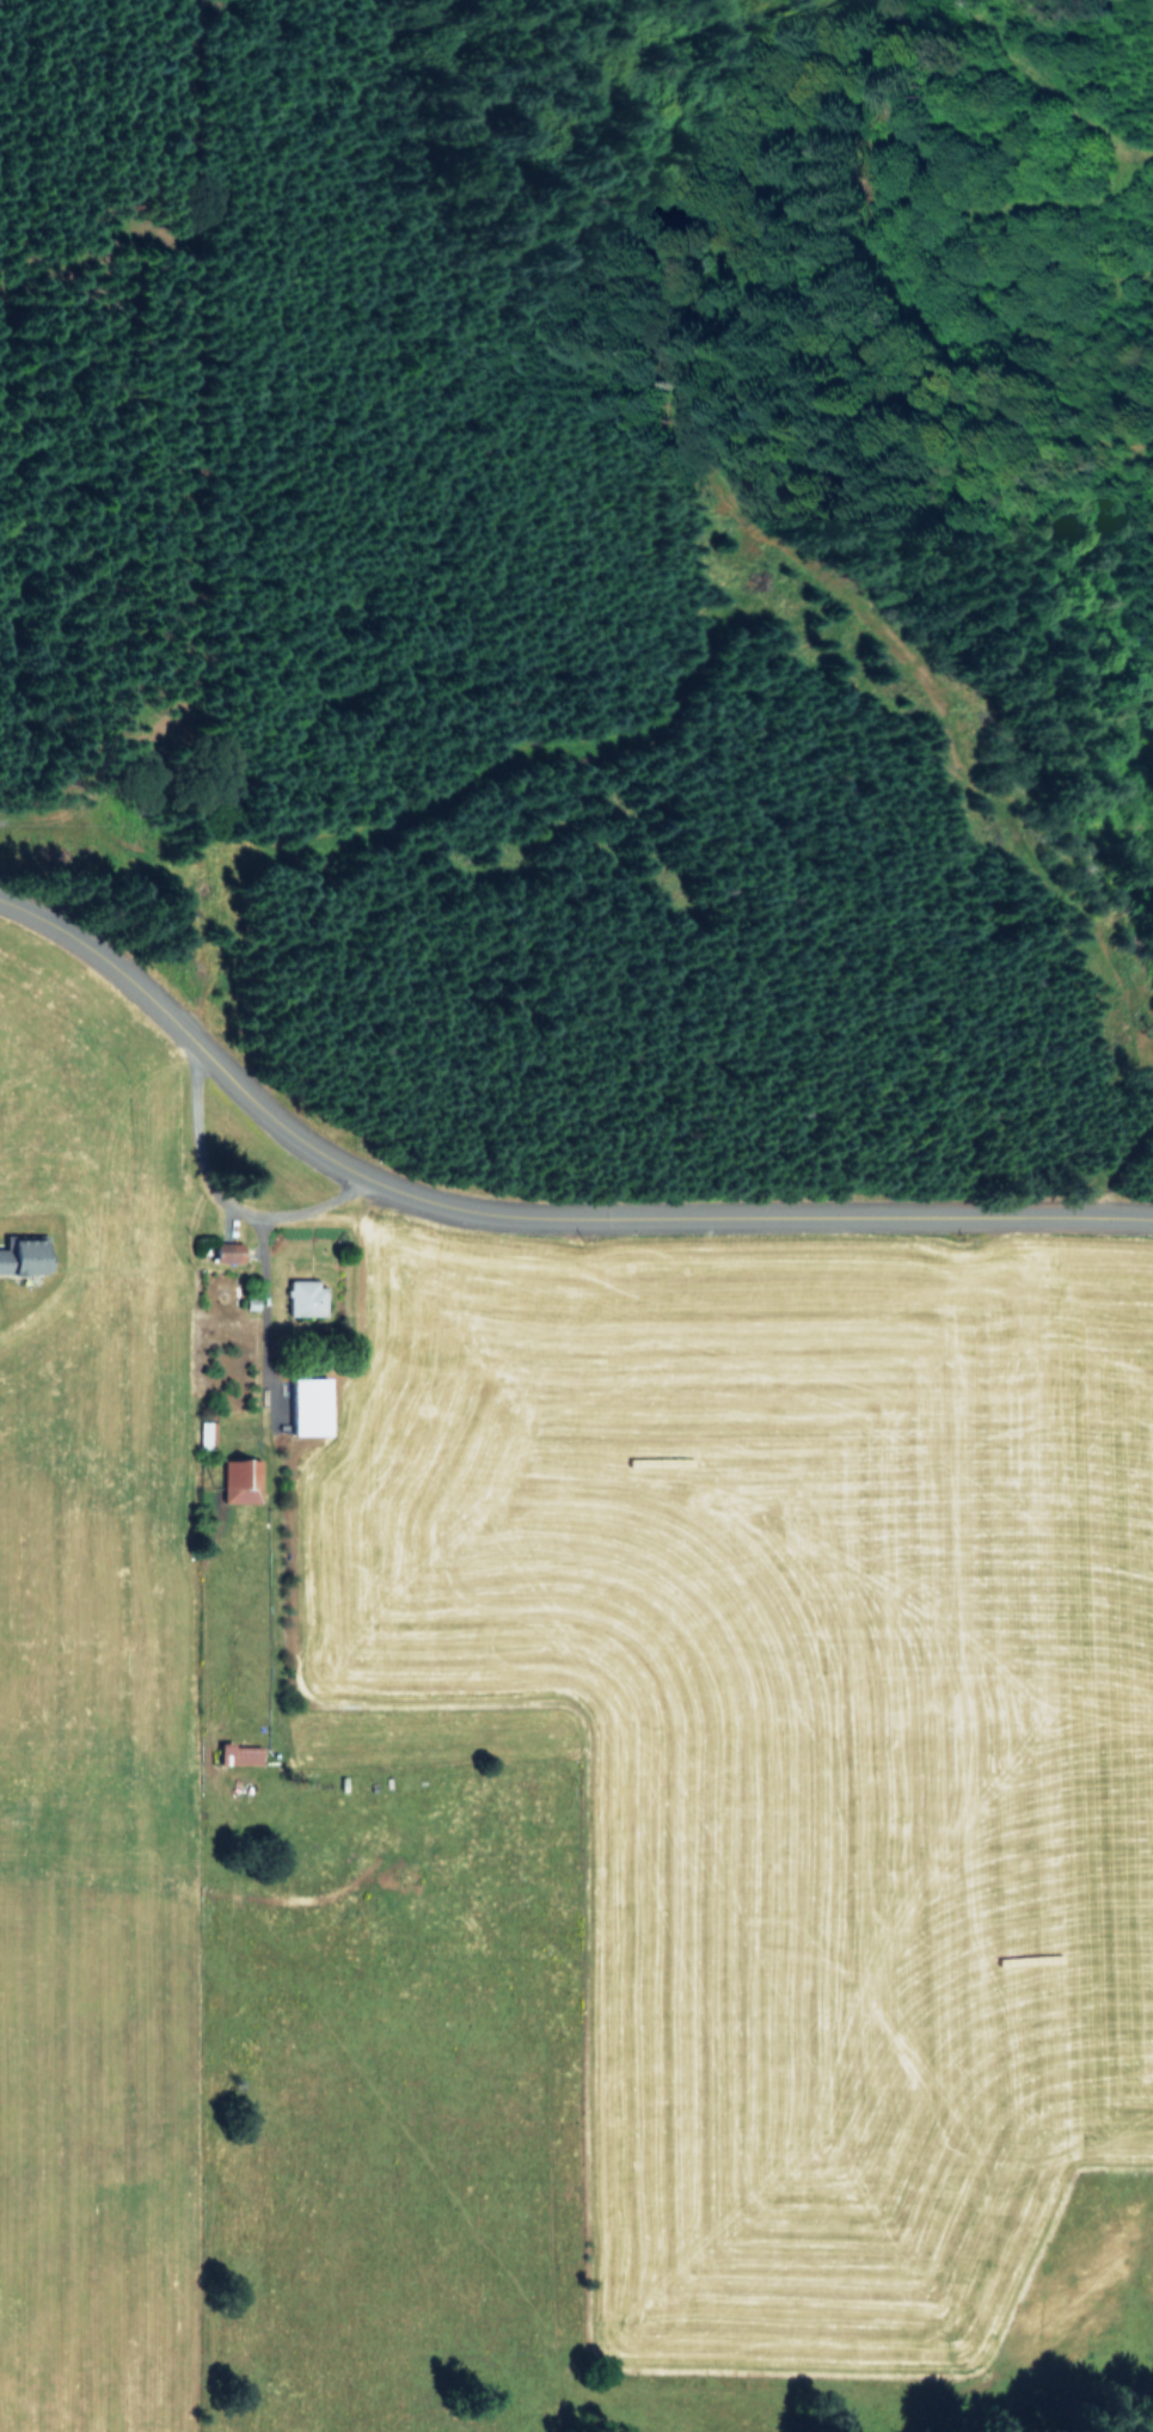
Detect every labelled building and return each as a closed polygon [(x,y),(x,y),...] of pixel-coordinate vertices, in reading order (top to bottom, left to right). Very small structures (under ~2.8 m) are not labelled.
[(7,1239),(7,1249),(0,1249),(0,1274),(46,1273),(45,1239),(7,1239)] [(242,1242),(217,1242),(217,1262),(242,1262),(242,1242)] [(325,1315),(325,1282),(288,1281),(288,1315),(325,1315)] [(291,1378),(292,1435),(331,1434),(329,1378),(291,1378)] [(223,1503),(260,1502),(260,1489),(247,1490),(246,1459),(222,1460),(223,1503)]
